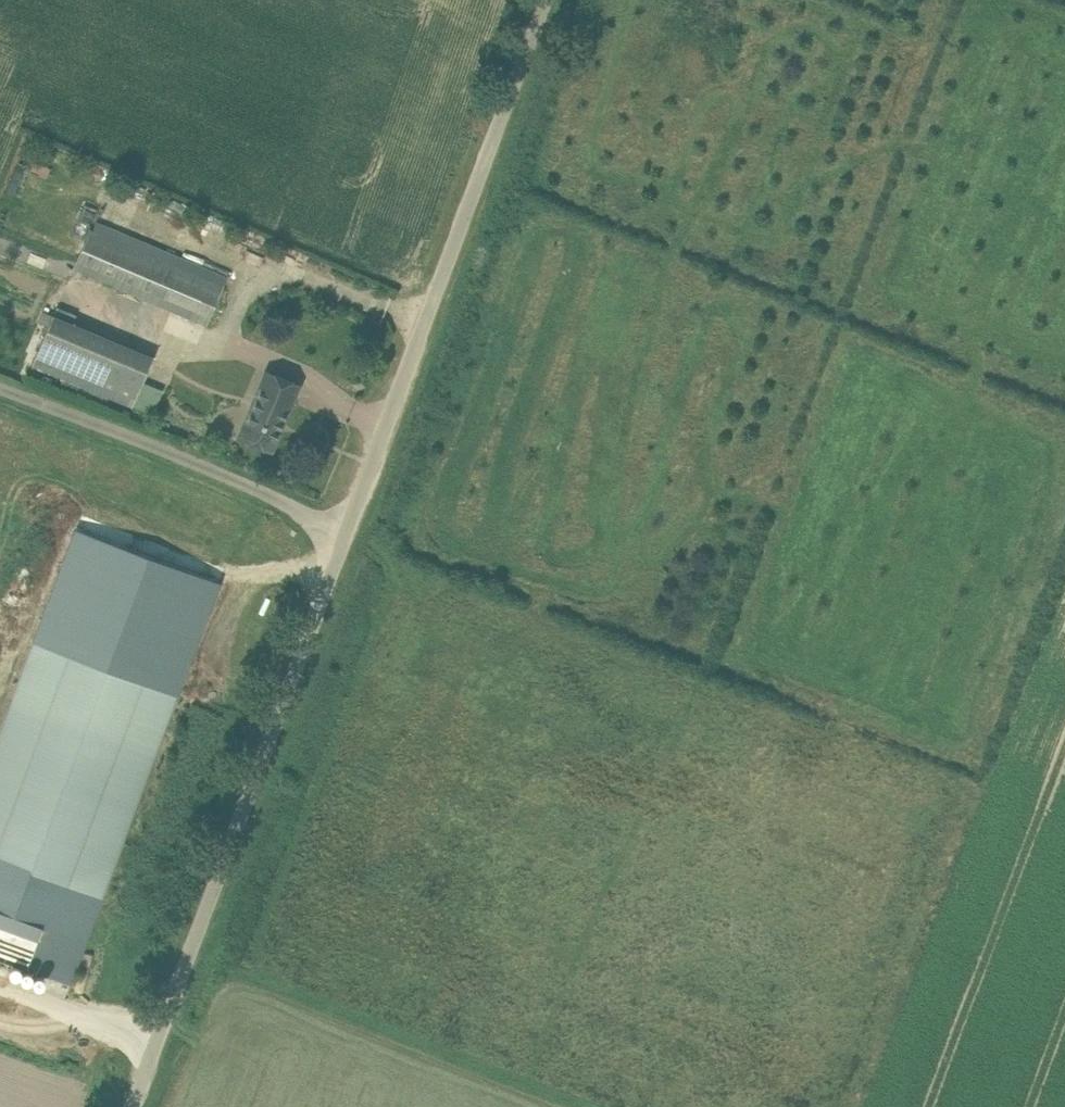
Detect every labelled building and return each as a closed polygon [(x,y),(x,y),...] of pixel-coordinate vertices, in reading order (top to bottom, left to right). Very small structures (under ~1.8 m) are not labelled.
[(206,323),(221,290),(222,285),(90,229),(74,267),(206,323)] [(53,315),(33,363),(133,405),(153,357),(53,315)] [(266,370),(237,438),(271,453),(300,384),(266,370)] [(32,645),(0,731),(0,953),(71,980),(176,698),(32,645)]
